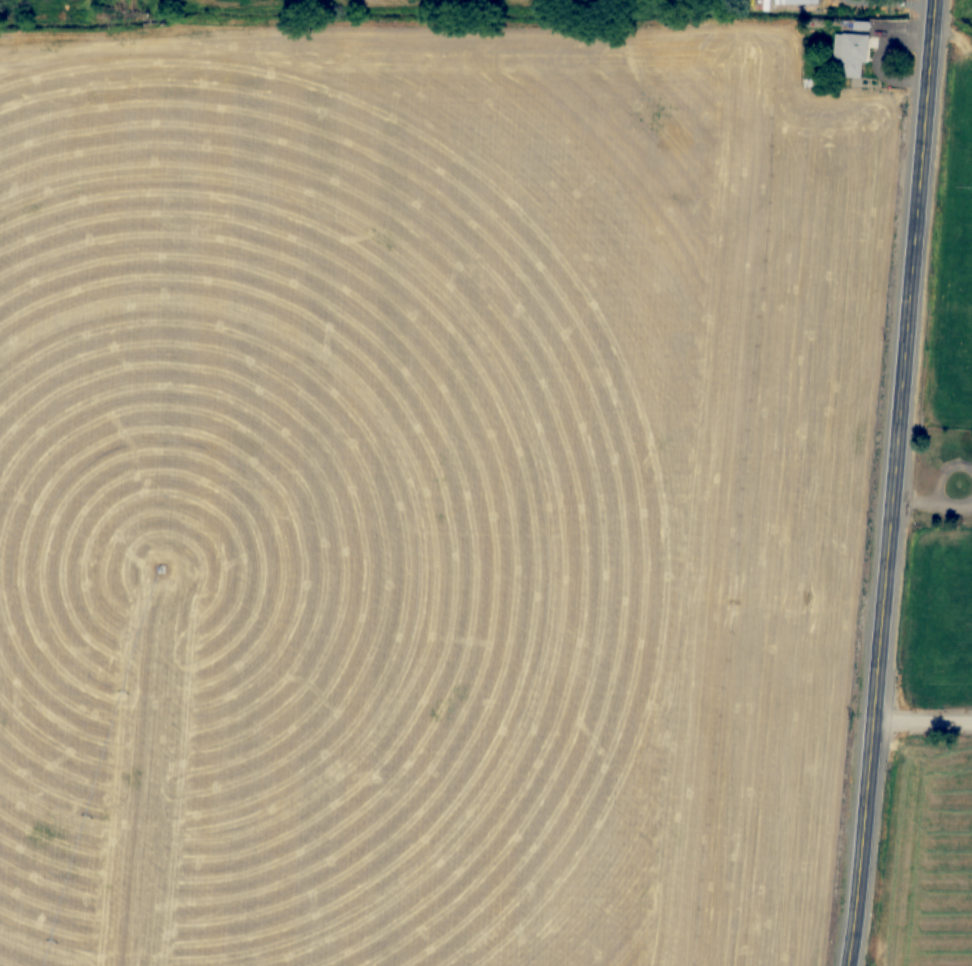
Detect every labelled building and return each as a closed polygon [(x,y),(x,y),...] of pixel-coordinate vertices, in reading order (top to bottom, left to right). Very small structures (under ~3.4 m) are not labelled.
[(870,35),(836,33),(834,63),(837,63),(836,78),(863,79),(864,64),(868,64),(870,35)]
